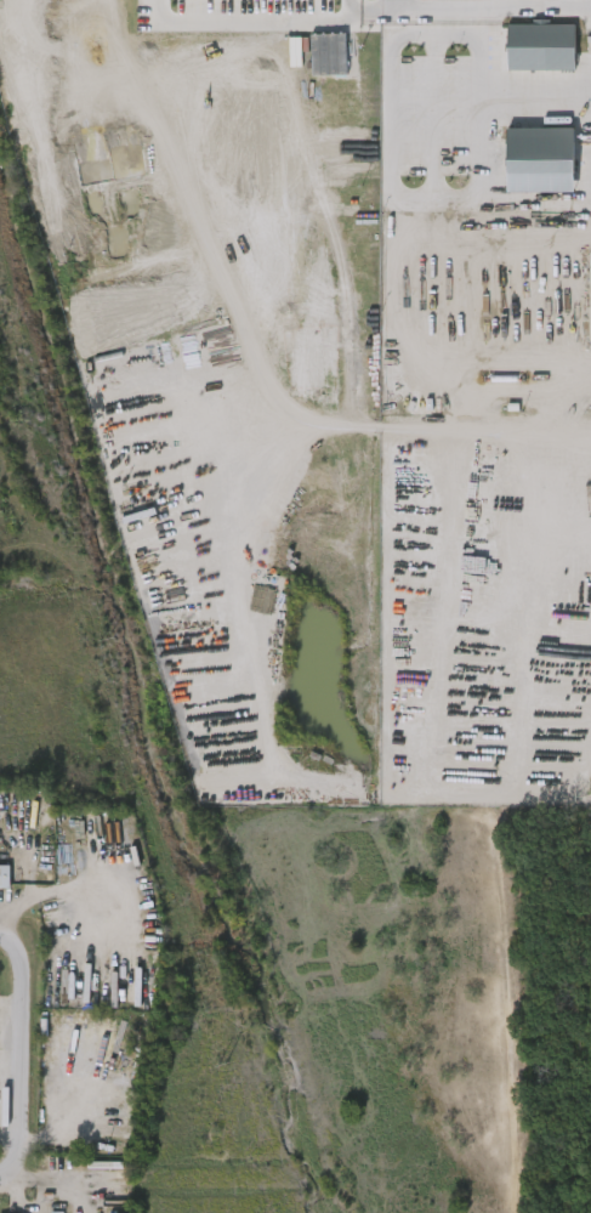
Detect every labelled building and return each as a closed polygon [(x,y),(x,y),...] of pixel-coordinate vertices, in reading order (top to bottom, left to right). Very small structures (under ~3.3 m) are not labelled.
[(575,70),(574,24),(540,24),(507,24),(507,71),(575,70)] [(347,75),(346,34),(311,34),(312,76),(347,75)] [(574,193),(574,128),(507,129),(507,193),(574,193)] [(8,889),(0,889),(0,866),(8,866),(8,889)]
